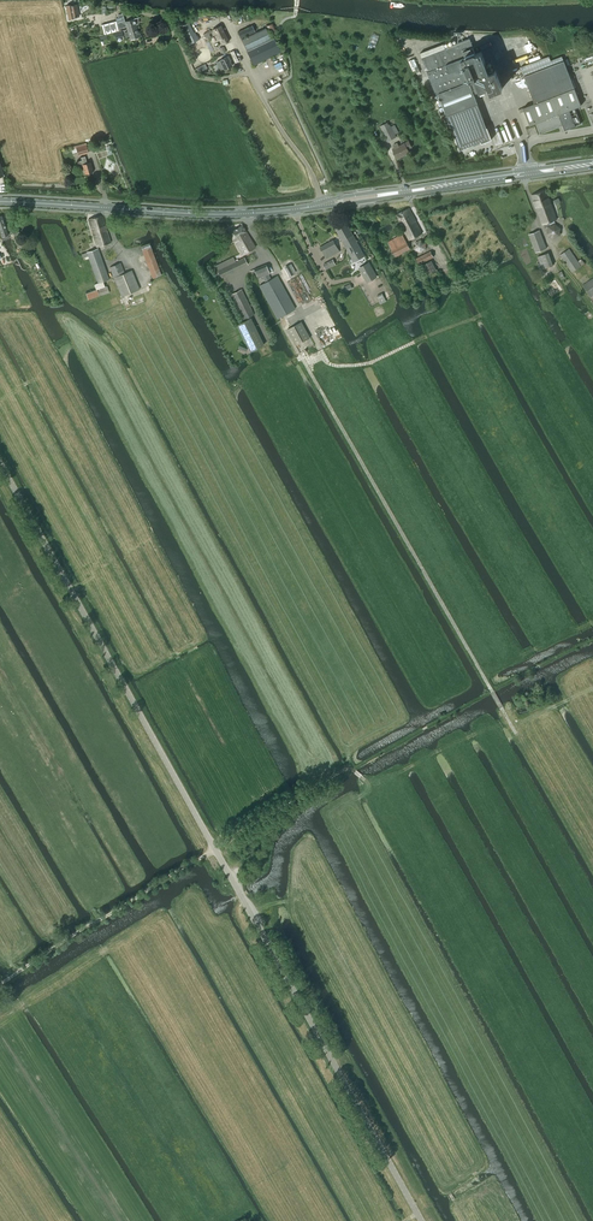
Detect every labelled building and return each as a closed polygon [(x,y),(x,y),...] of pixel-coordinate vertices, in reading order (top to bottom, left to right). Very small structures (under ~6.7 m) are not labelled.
[(77,4),(71,5),(66,6),(69,19),(75,17),(79,16),(77,4)] [(124,16),(116,18),(119,28),(126,26),(127,29),(136,26),(136,24),(137,24),(138,23),(138,17),(125,21),(124,16)] [(188,19),(179,23),(189,43),(199,38),(198,35),(197,35),(195,32),(194,32),(188,19)] [(104,34),(119,31),(116,21),(102,25),(104,34)] [(272,23),(266,26),(271,38),(277,35),(272,23)] [(221,25),(212,30),(218,40),(221,39),(223,44),(229,41),(221,25)] [(138,31),(136,26),(127,29),(128,31),(125,32),(126,36),(129,35),(130,39),(141,36),(139,31),(138,31)] [(238,32),(240,38),(255,31),(252,26),(238,32)] [(266,28),(241,39),(247,50),(271,39),(266,28)] [(271,39),(247,50),(253,65),(281,52),(275,38),(271,39)] [(470,39),(422,57),(432,83),(436,94),(438,93),(447,116),(477,104),(474,94),(479,92),(489,89),(491,93),(503,88),(496,70),(490,72),(489,71),(488,71),(481,51),(475,54),(475,52),(473,52),(472,48),(473,48),(470,39)] [(529,43),(507,52),(513,69),(536,60),(529,43)] [(224,68),(224,70),(232,66),(230,61),(231,61),(229,56),(219,60),(220,61),(216,62),(220,70),(224,68)] [(535,103),(523,108),(530,125),(536,123),(540,133),(563,125),(565,130),(576,126),(576,125),(581,123),(575,108),(581,105),(564,61),(524,76),(535,103)] [(477,104),(447,116),(460,149),(481,141),(482,143),(492,140),(487,128),(477,104)] [(380,126),(388,141),(396,137),(389,122),(380,126)] [(409,141),(405,143),(399,146),(397,143),(394,145),(395,148),(393,149),(398,159),(410,153),(408,149),(412,146),(409,141)] [(74,149),(76,149),(78,155),(89,152),(86,142),(73,146),(74,149)] [(90,162),(87,163),(85,156),(81,157),(82,160),(78,161),(79,167),(83,166),(85,174),(93,172),(90,162)] [(545,227),(555,223),(554,220),(557,219),(546,190),(532,195),(542,224),(544,223),(545,227)] [(422,233),(410,209),(410,208),(397,214),(409,239),(422,233)] [(111,242),(103,215),(88,219),(96,246),(111,242)] [(2,237),(8,235),(2,216),(0,216),(0,230),(2,237)] [(342,241),(346,248),(357,242),(347,223),(336,229),(342,241)] [(14,235),(19,233),(18,229),(17,224),(11,226),(14,235)] [(560,229),(555,224),(549,226),(548,234),(553,238),(559,236),(560,229)] [(243,225),(230,232),(237,247),(242,255),(256,247),(248,234),(243,225)] [(529,234),(536,252),(546,248),(539,230),(529,234)] [(402,234),(388,242),(396,256),(410,249),(402,234)] [(320,247),(326,258),(340,251),(334,240),(320,247)] [(365,256),(357,242),(346,248),(354,262),(365,256)] [(161,275),(149,243),(141,246),(153,278),(161,275)] [(87,252),(82,254),(84,261),(89,259),(97,282),(109,279),(103,261),(101,256),(98,248),(87,252)] [(103,254),(105,258),(106,260),(113,261),(117,256),(115,250),(108,249),(103,254)] [(560,255),(572,272),(581,266),(569,249),(560,255)] [(419,264),(433,257),(431,251),(416,259),(419,264)] [(540,270),(548,267),(553,265),(548,253),(538,256),(540,263),(537,264),(540,270)] [(226,260),(215,265),(221,277),(248,264),(244,257),(238,260),(237,259),(235,260),(236,261),(235,262),(233,257),(226,260)] [(431,260),(423,265),(428,274),(436,269),(431,260)] [(366,283),(377,276),(369,262),(364,265),(358,269),(366,283)] [(139,289),(131,270),(124,273),(120,263),(110,267),(122,296),(139,289)] [(268,274),(270,273),(265,264),(255,270),(254,269),(250,272),(253,277),(257,275),(258,278),(262,276),(265,282),(260,285),(277,318),(294,309),(277,276),(271,279),(268,274)] [(285,270),(288,276),(294,276),(297,271),(294,266),(289,265),(285,270)] [(592,295),(592,278),(583,285),(590,297),(592,295)] [(107,286),(104,286),(96,289),(96,290),(86,293),(88,299),(109,292),(107,286)] [(254,314),(242,289),(241,288),(231,294),(244,319),(254,314)] [(386,301),(382,293),(377,295),(380,300),(379,300),(381,304),(386,301)] [(237,324),(250,351),(263,344),(250,318),(237,324)] [(310,338),(301,322),(287,330),(295,345),(310,338)]
